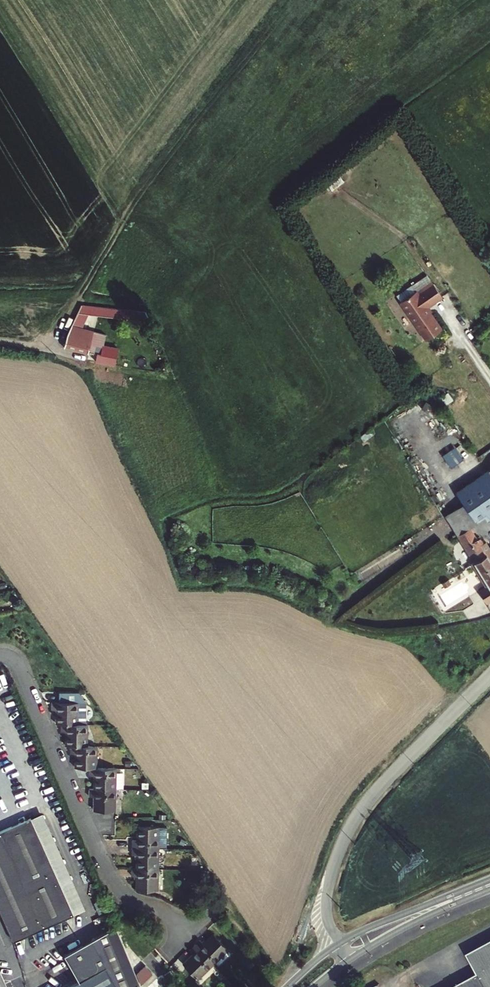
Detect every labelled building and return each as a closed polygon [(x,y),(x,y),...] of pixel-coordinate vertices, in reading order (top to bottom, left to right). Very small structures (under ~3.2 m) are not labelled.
[(412,297),(396,307),(398,310),(414,300),(412,297)] [(396,307),(381,317),(405,356),(421,346),(406,324),(422,313),(414,300),(398,310),(396,307)] [(82,306),(68,335),(64,349),(88,354),(89,353),(94,354),(99,333),(79,329),(85,314),(150,322),(147,313),(82,306)] [(98,349),(96,362),(101,363),(114,365),(117,352),(98,349)] [(458,446),(445,454),(453,466),(466,458),(458,446)] [(457,492),(466,505),(474,517),(481,527),(489,521),(489,471),(489,470),(457,492)] [(474,517),(466,505),(459,509),(467,522),(474,517)] [(459,509),(448,517),(489,586),(489,548),(486,542),(481,545),(467,522),(459,509)] [(60,708),(60,721),(65,721),(81,722),(82,701),(56,700),(55,708),(60,708)] [(81,722),(65,721),(65,729),(70,729),(69,744),(73,744),(91,744),(91,723),(81,722)] [(91,744),(73,744),(73,751),(78,751),(78,765),(93,765),(99,765),(100,744),(91,744)] [(98,773),(98,787),(119,787),(119,766),(99,765),(93,765),(93,773),(98,773)] [(127,766),(119,766),(119,787),(126,787),(127,766)] [(98,793),(98,809),(117,810),(118,810),(119,787),(98,787),(92,787),(92,793),(98,793)] [(44,813),(0,833),(0,910),(14,941),(87,909),(44,813)] [(136,846),(163,847),(163,826),(141,825),(141,839),(136,839),(136,846)] [(136,853),(141,853),(141,867),(162,867),(163,847),(136,846),(136,853)] [(141,874),(141,888),(162,889),(162,867),(141,867),(136,867),(136,874),(141,874)] [(127,955),(116,927),(65,958),(81,983),(75,986),(141,986),(127,955)] [(201,939),(196,944),(213,961),(228,946),(215,933),(205,942),(201,939)] [(194,953),(185,963),(198,976),(213,961),(196,944),(191,949),(194,953)] [(467,958),(478,977),(459,986),(489,986),(489,945),(467,958)] [(135,971),(142,979),(152,971),(145,963),(135,971)] [(174,976),(172,971),(165,974),(167,980),(174,976)]
